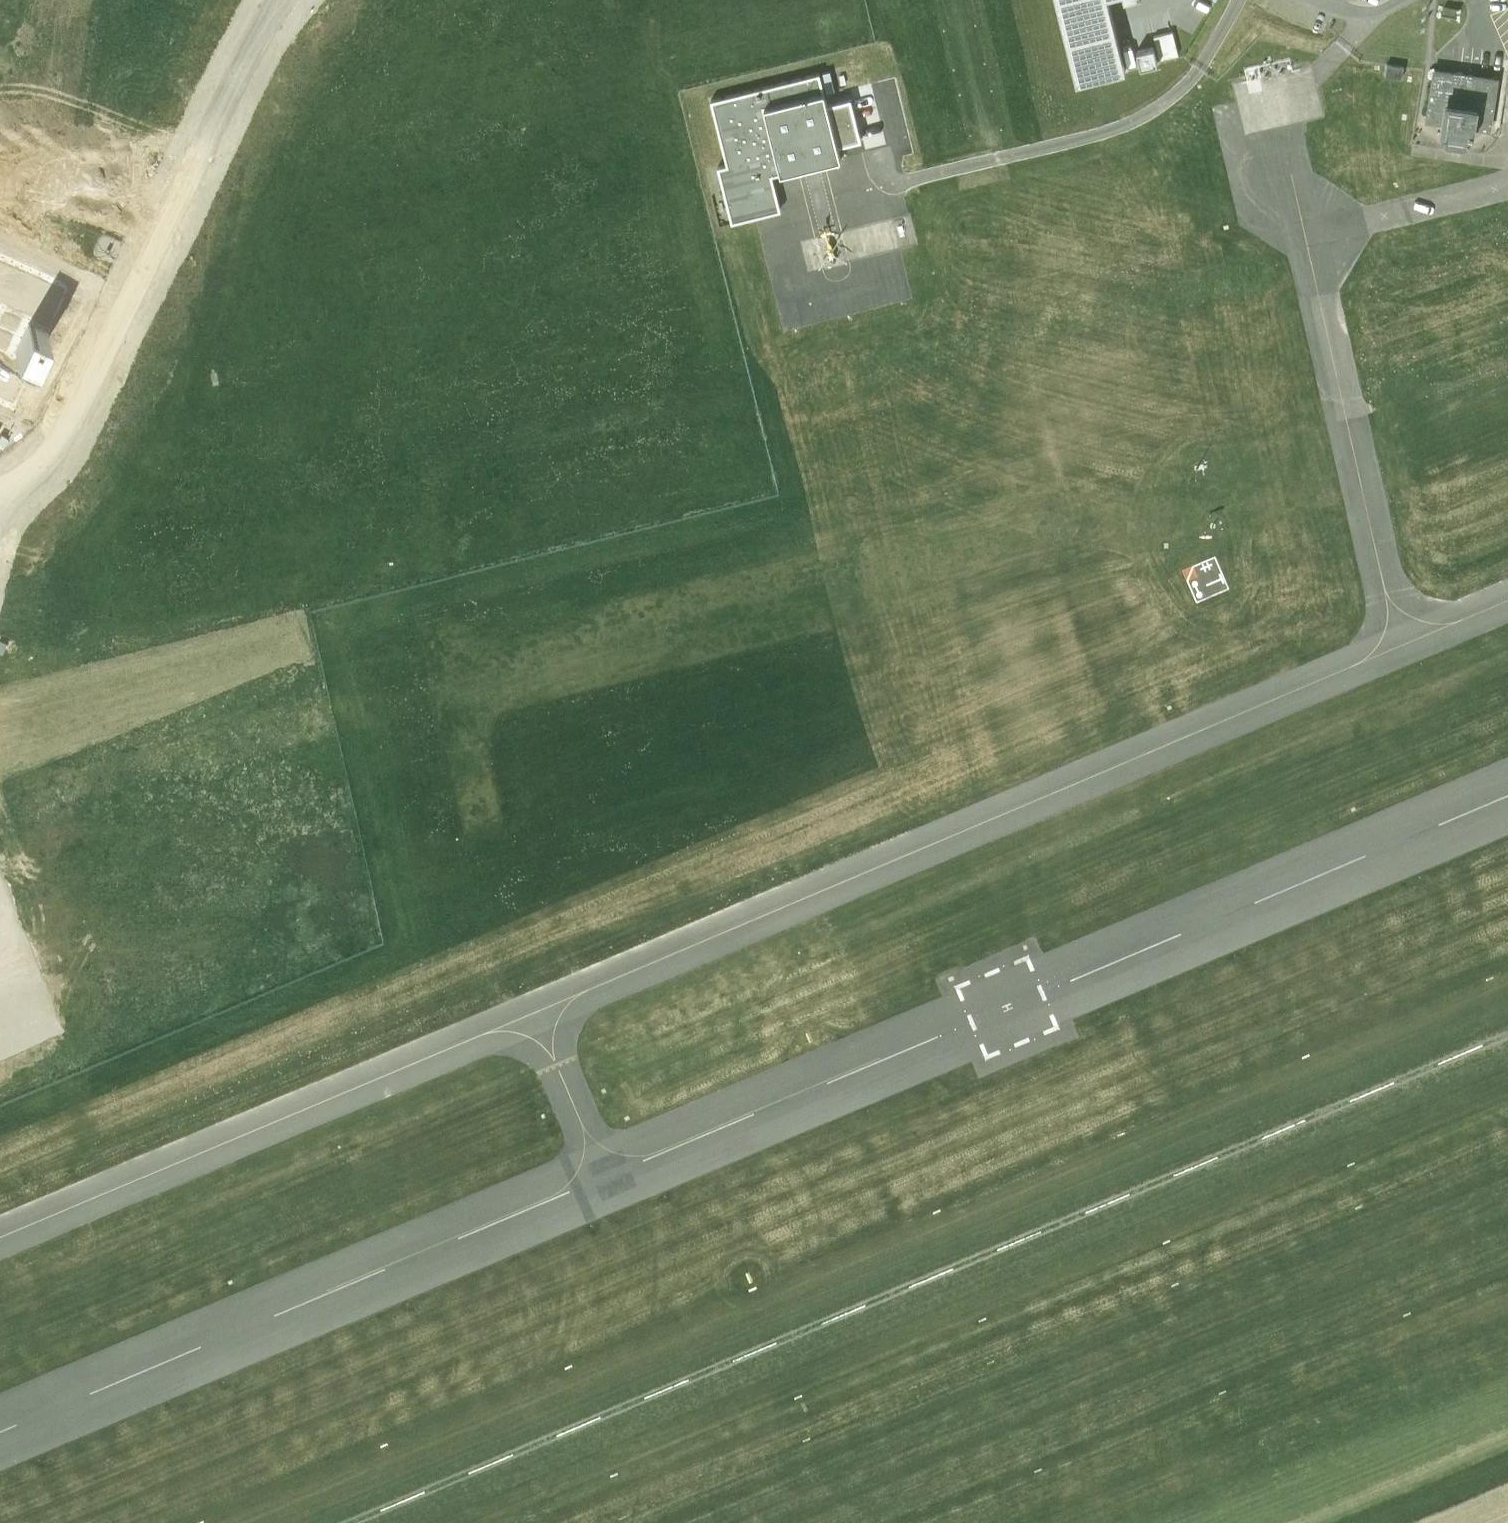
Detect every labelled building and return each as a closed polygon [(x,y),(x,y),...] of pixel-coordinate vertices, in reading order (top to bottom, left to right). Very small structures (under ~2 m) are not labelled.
[(1077,83),(1125,71),(1108,0),(1056,0),(1077,83)] [(1141,67),(1158,63),(1154,46),(1137,50),(1141,67)] [(1404,65),(1387,63),(1385,75),(1403,78),(1404,65)] [(1496,78),(1436,70),(1429,118),(1448,120),(1447,129),(1449,134),(1463,136),(1466,135),(1469,131),(1470,124),(1489,126),(1496,78)] [(827,103),(824,90),(820,72),(711,99),(727,163),(718,166),(732,222),(755,216),(781,210),(772,174),(781,172),(841,158),(838,145),(827,103)] [(851,97),(827,103),(838,145),(862,139),(851,97)] [(0,250),(0,408),(17,415),(46,350),(76,285),(0,250)]
